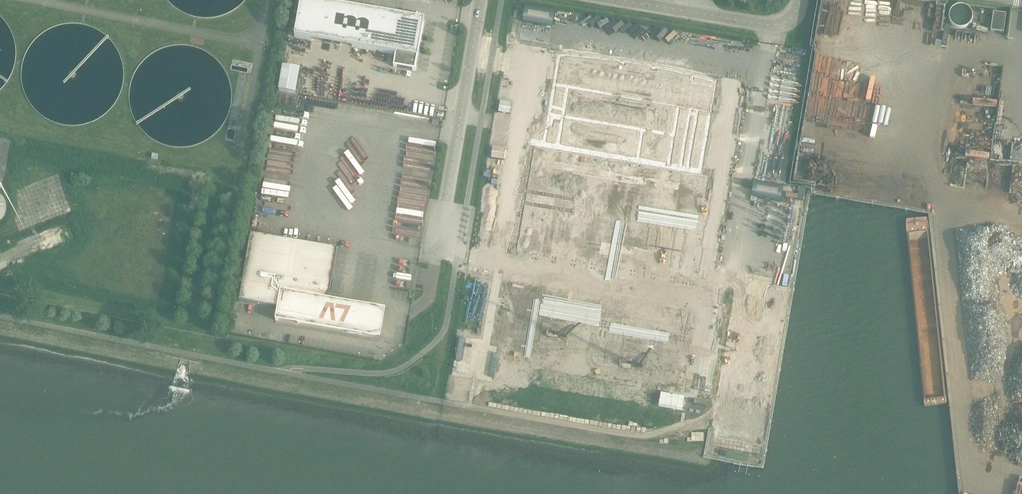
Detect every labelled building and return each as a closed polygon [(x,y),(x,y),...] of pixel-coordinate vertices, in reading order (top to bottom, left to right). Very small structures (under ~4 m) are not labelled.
[(295,37),(396,55),(393,67),(416,71),(424,20),(305,0),(301,0),(295,37)] [(525,6),(522,22),(552,27),(555,11),(525,6)] [(1006,14),(993,13),(990,31),(1003,33),(1006,14)] [(508,306),(501,332),(502,332),(502,330),(503,331),(503,329),(509,330),(507,338),(507,339),(507,340),(508,341),(510,341),(508,353),(591,367),(592,367),(593,367),(594,366),(596,365),(596,364),(597,364),(598,358),(609,360),(608,367),(608,369),(608,370),(609,371),(610,372),(611,373),(612,373),(668,382),(669,382),(670,382),(671,382),(672,381),(673,381),(673,380),(674,379),(674,378),(675,377),(680,346),(676,345),(677,341),(676,341),(677,335),(685,337),(695,278),(700,279),(701,264),(696,263),(700,242),(702,243),(703,226),(702,226),(702,220),(703,221),(703,219),(708,219),(708,220),(709,221),(710,205),(706,204),(709,184),(712,184),(713,165),(712,165),(711,165),(711,166),(702,165),(716,79),(716,78),(715,77),(711,76),(683,69),(675,68),(672,67),(668,66),(656,64),(653,63),(650,63),(649,62),(646,62),(645,62),(637,60),(632,59),(627,59),(620,58),(611,57),(603,55),(592,54),(586,54),(575,53),(563,52),(562,52),(561,52),(561,53),(556,81),(546,139),(537,137),(538,136),(536,135),(521,189),(522,189),(522,188),(527,189),(511,247),(512,248),(512,247),(517,248),(502,306),(503,306),(508,306)] [(741,175),(738,175),(738,197),(738,198),(739,198),(740,199),(744,200),(748,178),(772,182),(769,204),(773,204),(774,204),(775,204),(776,204),(776,203),(776,202),(799,65),(799,64),(799,63),(798,63),(797,62),(764,57),(760,58),(760,60),(759,61),(760,64),(758,65),(759,68),(757,69),(759,72),(757,73),(758,76),(756,77),(757,80),(755,80),(757,84),(755,84),(756,88),(754,88),(755,91),(753,92),(754,95),(751,117),(748,117),(748,136),(744,136),(745,156),(741,156),(741,175)] [(296,93),(301,67),(284,64),(279,89),(296,93)] [(983,160),(982,169),(984,169),(982,183),(954,180),(953,194),(1000,199),(999,207),(1021,210),(1021,164),(983,160)] [(337,249),(251,234),(239,302),(278,309),(277,317),(371,333),(375,311),(328,303),(337,249)] [(332,292),(341,293),(343,281),(334,280),(332,292)]
